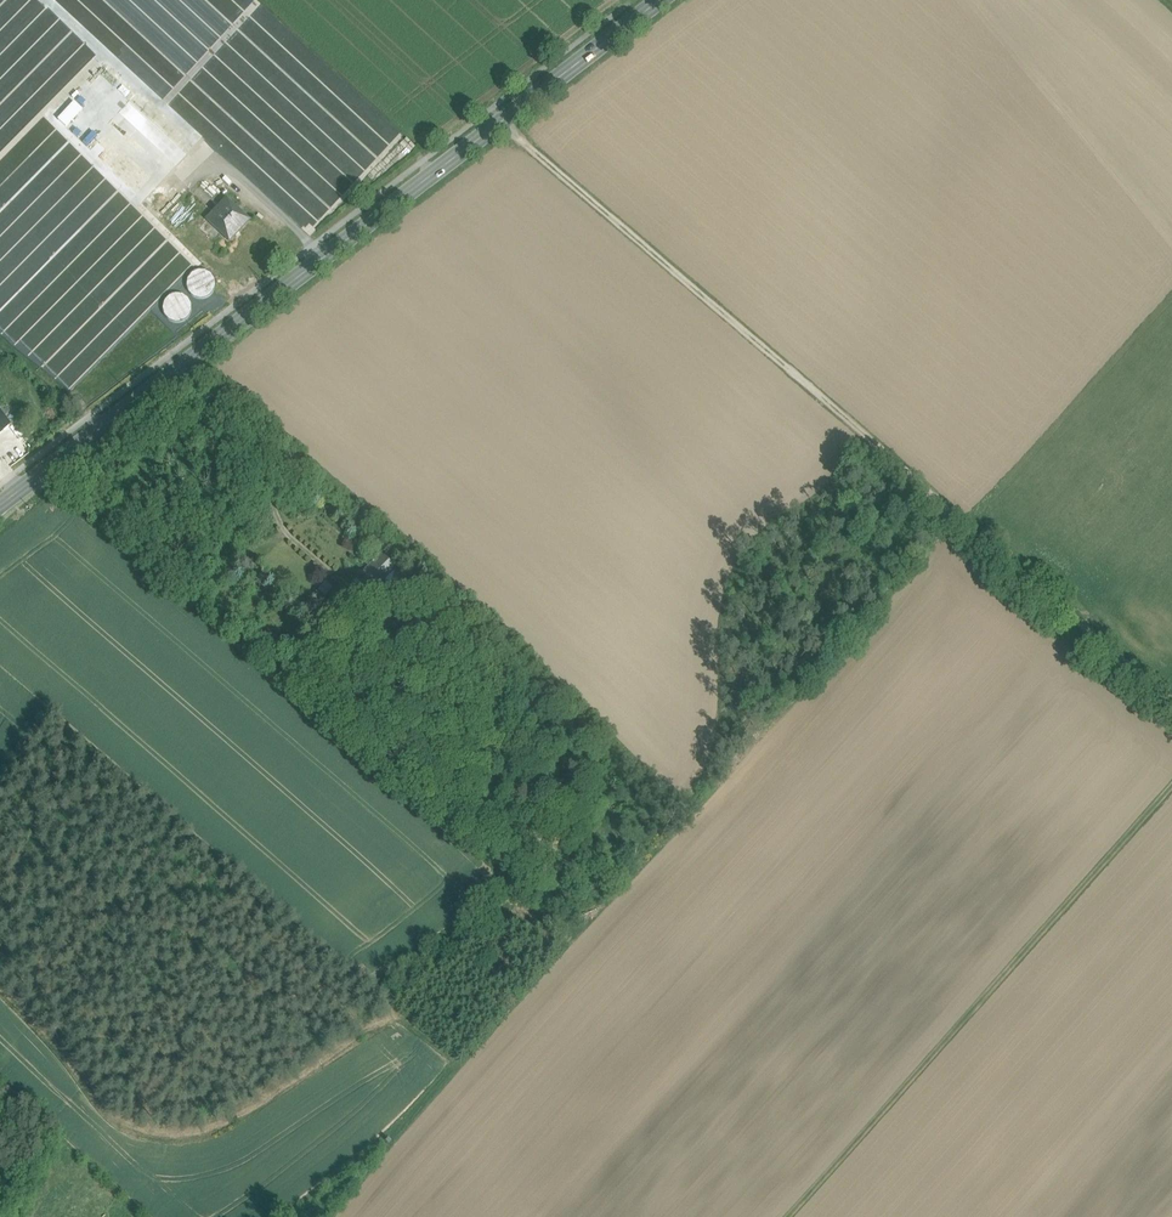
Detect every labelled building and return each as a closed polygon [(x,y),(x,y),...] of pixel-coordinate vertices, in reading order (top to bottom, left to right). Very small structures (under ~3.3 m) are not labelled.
[(111,74),(103,83),(112,90),(120,82),(111,74)] [(187,146),(178,151),(182,159),(191,153),(187,146)] [(229,241),(248,221),(239,212),(239,213),(226,201),(208,220),(229,241)] [(9,427),(0,415),(0,434),(9,427)] [(375,597),(388,584),(384,580),(396,568),(382,554),(365,571),(357,579),(375,597)] [(396,568),(384,580),(388,584),(391,587),(403,575),(396,568)] [(373,640),(385,627),(371,615),(360,628),(373,640)]
